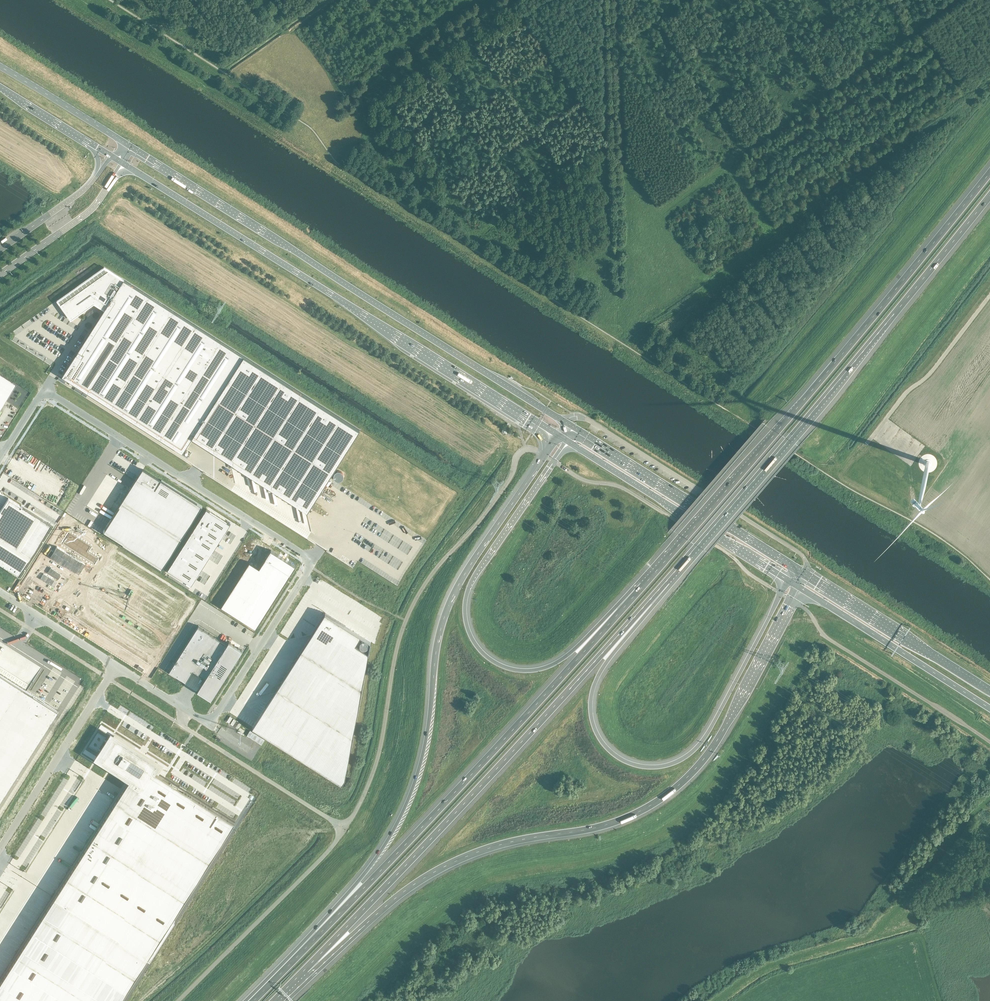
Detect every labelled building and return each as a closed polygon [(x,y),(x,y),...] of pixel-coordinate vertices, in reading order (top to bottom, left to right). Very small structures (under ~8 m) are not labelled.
[(105,267),(58,300),(71,319),(94,303),(105,309),(63,376),(183,452),(193,437),(308,511),(360,430),(105,267)] [(435,371),(437,368),(425,361),(423,364),(435,371)] [(16,383),(0,373),(0,408),(16,383)] [(137,478),(103,531),(162,569),(203,506),(162,480),(161,481),(143,470),(142,472),(141,472),(139,476),(138,478),(137,478)] [(676,515),(677,512),(666,504),(664,507),(676,515)] [(18,575),(51,525),(21,506),(10,522),(0,516),(0,564),(18,575)] [(200,519),(224,534),(231,524),(207,508),(200,519)] [(218,544),(224,534),(200,519),(194,529),(218,544)] [(211,554),(218,544),(194,529),(187,539),(211,554)] [(205,564),(211,554),(187,539),(181,549),(205,564)] [(198,575),(205,564),(181,549),(174,559),(198,575)] [(250,562),(221,606),(256,628),(296,565),(271,549),(259,568),(250,562)] [(168,570),(192,585),(198,575),(174,559),(168,570)] [(274,693),(252,727),(342,784),(345,778),(371,642),(325,613),(311,634),(313,639),(308,640),(309,645),(305,646),(306,650),(302,651),(303,655),(298,656),(299,660),(295,661),(296,666),(292,667),(293,671),(288,672),(289,676),(285,677),(286,681),(282,682),(282,687),(278,688),(279,692),(274,693)] [(198,625),(169,671),(186,682),(194,670),(206,678),(198,690),(211,698),(242,650),(229,641),(227,644),(198,625)] [(754,685),(761,673),(758,671),(751,683),(754,685)] [(57,710),(0,673),(0,799),(57,710)] [(129,777),(53,897),(149,957),(235,822),(153,770),(156,764),(150,760),(149,762),(143,758),(144,757),(138,753),(137,754),(133,751),(134,750),(115,738),(101,759),(129,777)] [(123,997),(149,957),(53,897),(0,980),(0,1000),(119,1000),(123,997)]
